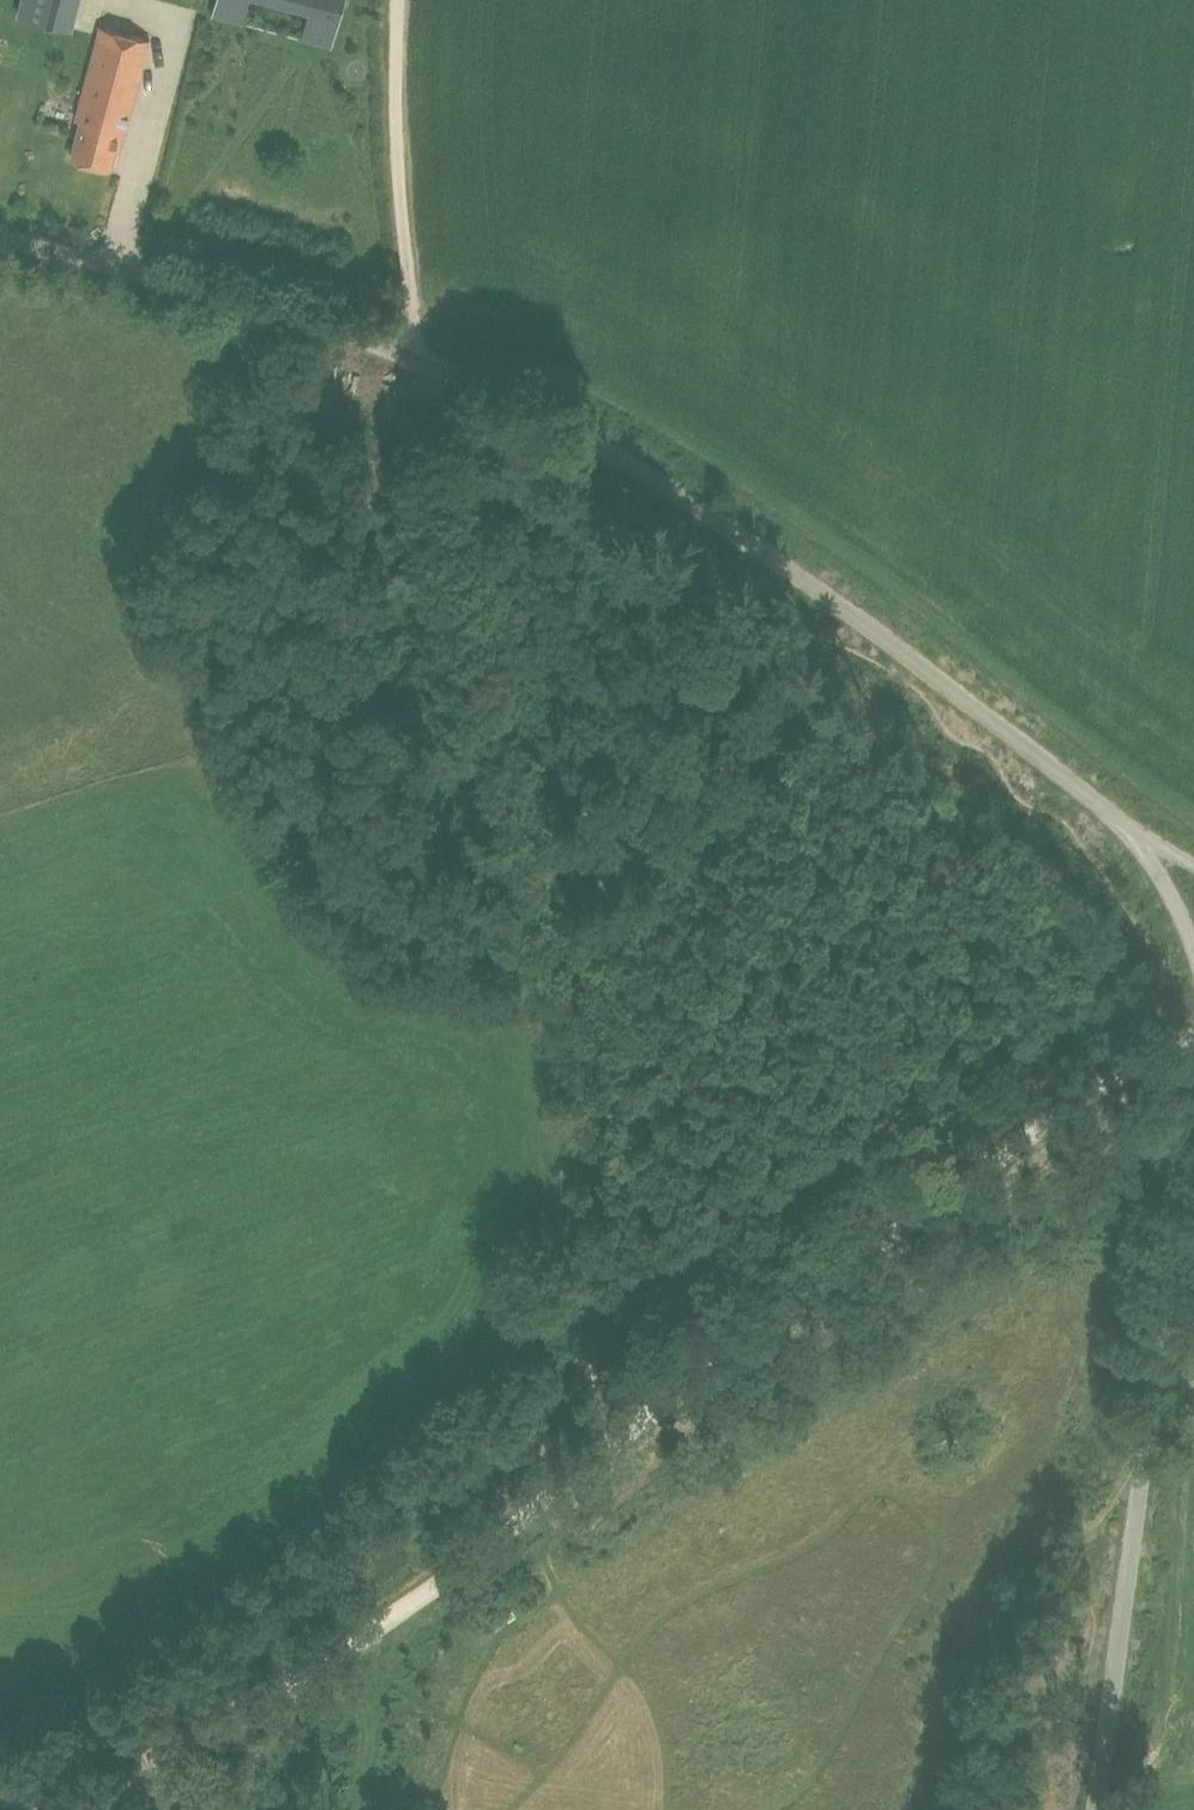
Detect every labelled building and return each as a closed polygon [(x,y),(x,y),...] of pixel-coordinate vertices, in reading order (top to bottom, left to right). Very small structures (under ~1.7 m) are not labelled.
[(21,16),(72,29),(80,0),(25,0),(21,16)] [(214,13),(244,21),(249,0),(217,0),(214,13)] [(305,38),(334,46),(346,0),(314,0),(305,38)] [(152,41),(102,28),(77,121),(82,122),(72,159),(111,169),(117,150),(122,151),(152,41)]
